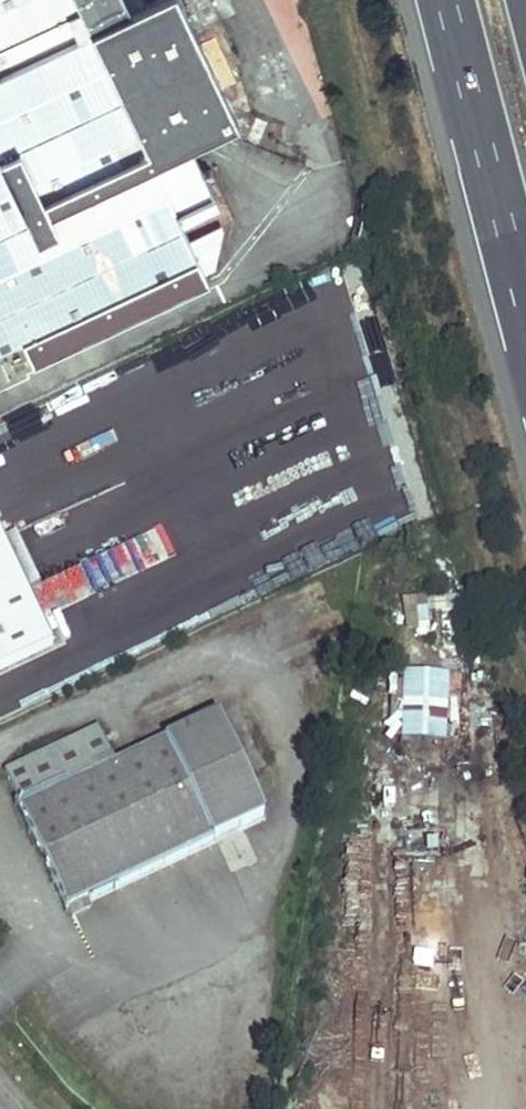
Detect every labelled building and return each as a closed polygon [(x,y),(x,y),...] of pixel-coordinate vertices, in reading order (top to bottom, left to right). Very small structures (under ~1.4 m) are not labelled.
[(17,339),(29,363),(204,279),(171,210),(209,192),(186,143),(235,119),(179,0),(144,0),(127,8),(123,0),(0,0),(0,347),(17,339)] [(37,623),(0,542),(0,639),(37,623)] [(0,712),(0,721),(58,849),(204,783),(156,679),(106,702),(92,670),(0,712)] [(398,674),(395,736),(456,739),(459,677),(398,674)]
